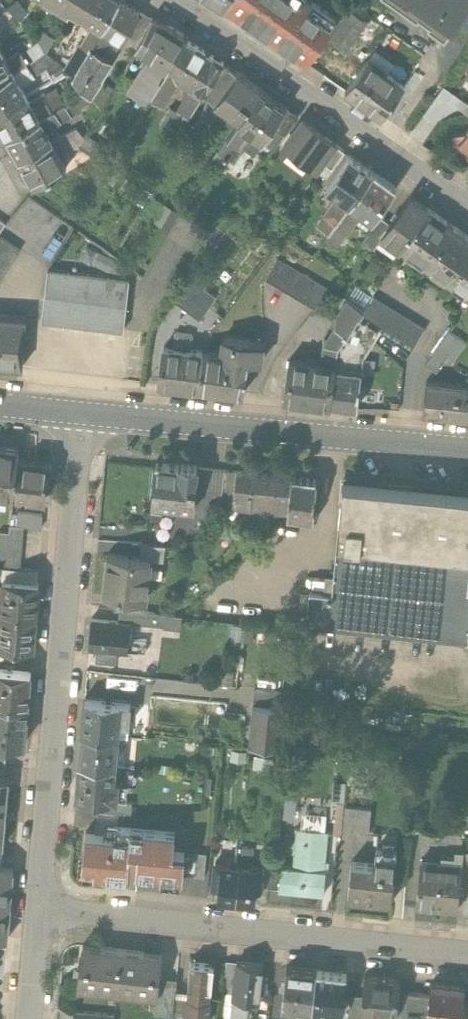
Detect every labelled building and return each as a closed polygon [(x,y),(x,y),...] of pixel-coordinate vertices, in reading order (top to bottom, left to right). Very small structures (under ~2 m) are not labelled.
[(80,11),(87,0),(54,0),(71,10),(73,7),(80,11)] [(80,11),(77,18),(85,23),(88,16),(95,21),(102,25),(118,0),(87,0),(80,11)] [(123,38),(139,10),(122,0),(118,0),(102,25),(123,38)] [(326,33),(337,18),(312,0),(227,0),(224,6),(238,15),(280,44),(305,62),(326,33)] [(348,48),(371,14),(350,0),(349,0),(337,18),(326,33),(348,48)] [(417,23),(419,20),(429,27),(427,30),(445,42),(467,9),(467,0),(385,0),(417,23)] [(152,18),(139,10),(123,38),(137,46),(152,18)] [(148,103),(151,98),(188,40),(152,18),(137,46),(136,47),(151,56),(129,92),(148,103)] [(68,71),(73,76),(91,45),(102,25),(95,21),(67,70),(68,71)] [(44,31),(38,39),(48,50),(56,37),(44,31)] [(38,39),(21,51),(27,62),(48,50),(38,39)] [(178,134),(204,93),(224,62),(188,40),(151,98),(162,105),(172,90),(171,87),(175,80),(191,90),(177,112),(170,108),(160,123),(178,134)] [(111,57),(91,45),(73,76),(87,92),(90,94),(95,87),(111,57)] [(27,62),(21,51),(7,59),(0,46),(0,78),(27,62)] [(403,86),(402,81),(389,72),(396,63),(375,49),(346,90),(378,113),(390,96),(396,96),(403,86)] [(27,62),(34,74),(47,67),(54,78),(68,71),(67,70),(48,50),(27,62)] [(27,95),(20,82),(34,74),(27,62),(0,78),(0,111),(27,95)] [(222,106),(240,118),(260,88),(224,62),(204,93),(210,97),(202,113),(212,119),(222,106)] [(99,89),(95,87),(90,94),(93,97),(104,109),(115,88),(103,81),(99,89)] [(54,86),(29,100),(40,118),(62,103),(54,86)] [(467,113),(467,103),(444,86),(425,114),(434,121),(459,106),(467,113)] [(285,106),(260,88),(240,118),(214,155),(219,159),(222,155),(226,157),(228,154),(234,159),(244,145),(254,153),(264,139),(272,144),(282,130),(283,128),(274,122),(285,106)] [(93,97),(90,94),(87,92),(72,100),(69,98),(62,103),(40,118),(45,128),(80,109),(79,107),(93,97)] [(9,136),(40,118),(29,100),(27,95),(0,111),(0,122),(9,136)] [(282,130),(286,133),(298,115),(285,106),(274,122),(283,128),(282,130)] [(9,136),(21,159),(52,141),(45,128),(40,118),(9,136)] [(303,119),(284,144),(317,168),(335,143),(303,119)] [(465,132),(454,135),(452,138),(453,144),(467,147),(467,127),(465,132)] [(75,128),(52,141),(58,151),(76,144),(83,135),(75,128)] [(84,134),(83,135),(76,144),(106,162),(113,151),(84,134)] [(58,151),(52,141),(21,159),(35,184),(67,167),(58,151)] [(189,148),(178,141),(172,151),(183,157),(189,148)] [(345,150),(335,143),(317,168),(327,175),(345,150)] [(315,222),(327,231),(372,169),(350,153),(327,185),(339,194),(337,198),(334,197),(315,222)] [(115,186),(122,172),(111,165),(102,178),(115,186)] [(395,185),(372,169),(327,231),(338,239),(354,218),(366,227),(395,185)] [(149,193),(136,186),(131,196),(143,203),(149,193)] [(147,205),(157,211),(163,201),(153,195),(147,205)] [(382,234),(401,247),(427,207),(410,195),(390,222),(382,234)] [(179,211),(164,202),(155,220),(169,228),(179,211)] [(401,247),(467,294),(467,236),(427,207),(401,247)] [(374,246),(382,234),(390,222),(380,215),(363,238),(374,246)] [(0,234),(0,278),(20,247),(0,234)] [(81,255),(121,274),(127,264),(88,243),(81,255)] [(278,257),(265,277),(315,306),(329,287),(278,257)] [(176,298),(201,315),(216,294),(203,285),(212,273),(199,263),(190,276),(189,275),(176,298)] [(124,327),(130,275),(121,274),(49,266),(43,317),(124,327)] [(337,346),(359,314),(372,294),(356,283),(336,313),(336,324),(326,337),(324,336),(321,362),(335,364),(337,346)] [(425,327),(372,294),(359,314),(381,328),(413,347),(425,327)] [(332,318),(315,306),(301,325),(318,338),(332,318)] [(0,312),(0,362),(23,364),(27,314),(0,312)] [(335,367),(361,370),(362,370),(364,354),(381,328),(359,314),(337,346),(335,364),(335,367)] [(449,329),(426,362),(437,369),(447,355),(453,358),(465,341),(449,329)] [(160,381),(199,386),(204,350),(191,348),(192,333),(177,331),(175,346),(165,345),(160,381)] [(222,352),(204,350),(199,386),(244,392),(248,358),(262,359),(264,340),(224,335),(222,352)] [(284,397),(329,403),(335,367),(335,364),(321,362),(289,358),(284,397)] [(361,370),(335,367),(329,403),(357,407),(361,370)] [(427,381),(424,411),(467,415),(467,409),(467,385),(427,381)] [(15,494),(19,458),(20,447),(0,445),(0,496),(15,498),(15,494)] [(52,461),(19,458),(15,494),(49,497),(52,461)] [(197,464),(154,460),(150,516),(161,517),(163,499),(195,503),(197,464)] [(225,467),(197,464),(195,503),(194,508),(214,513),(222,497),(225,467)] [(254,470),(238,468),(232,500),(250,505),(254,470)] [(292,474),(254,470),(250,505),(287,509),(292,474)] [(317,476),(292,474),(287,509),(287,512),(313,515),(317,476)] [(341,499),(332,593),(309,590),(305,626),(467,642),(467,491),(343,479),(341,499)] [(20,510),(19,524),(25,525),(42,527),(44,513),(20,510)] [(239,524),(247,534),(264,519),(255,510),(239,524)] [(6,565),(21,567),(25,525),(19,524),(12,523),(11,531),(1,530),(0,535),(0,564),(6,565)] [(140,542),(138,556),(151,558),(150,559),(163,560),(165,545),(140,542)] [(138,556),(107,552),(102,593),(146,598),(150,559),(151,558),(138,556)] [(6,565),(5,579),(41,582),(43,570),(21,567),(6,565)] [(5,579),(2,613),(37,616),(41,582),(5,579)] [(182,616),(118,608),(117,621),(130,622),(180,627),(182,616)] [(37,616),(2,613),(0,613),(0,645),(7,646),(34,648),(37,616)] [(117,621),(92,618),(89,647),(96,647),(95,660),(116,662),(117,649),(145,653),(146,640),(129,639),(130,622),(117,621)] [(29,704),(32,672),(0,669),(0,701),(29,704)] [(84,700),(81,734),(118,737),(120,722),(129,723),(130,704),(84,700)] [(29,704),(0,701),(0,741),(26,742),(29,704)] [(284,709),(252,706),(248,747),(280,750),(284,709)] [(81,734),(78,762),(116,765),(118,737),(81,734)] [(136,767),(116,765),(78,762),(75,797),(86,798),(85,799),(102,800),(102,799),(118,801),(120,779),(117,779),(117,771),(135,773),(136,767)] [(7,812),(10,780),(0,779),(0,812),(7,812)] [(102,800),(102,811),(119,812),(130,814),(131,801),(118,801),(102,799),(102,800)] [(368,832),(372,808),(346,804),(342,828),(368,832)] [(117,826),(119,812),(102,811),(96,810),(95,834),(115,836),(116,826),(117,826)] [(302,810),(302,824),(322,825),(322,811),(302,810)] [(127,875),(128,870),(181,875),(183,851),(172,850),(173,831),(117,826),(116,826),(115,836),(95,834),(85,833),(82,871),(127,875)] [(297,844),(295,867),(280,866),(278,890),(323,895),(327,831),(295,828),(294,844),(297,844)] [(350,860),(346,899),(390,903),(396,849),(375,847),(374,862),(350,860)] [(204,853),(183,851),(181,875),(202,877),(204,853)] [(420,862),(417,905),(458,909),(461,880),(462,866),(461,866),(458,866),(458,859),(441,857),(440,863),(420,862)] [(218,900),(235,902),(239,866),(214,864),(213,876),(215,876),(213,895),(218,895),(218,900)] [(278,892),(278,890),(280,866),(270,865),(267,891),(278,892)] [(263,868),(239,866),(235,902),(254,904),(254,898),(259,899),(260,879),(262,880),(263,868)] [(10,904),(13,869),(0,868),(0,904),(10,904)] [(10,904),(0,904),(0,938),(8,938),(10,904)] [(79,988),(118,994),(121,950),(84,945),(79,988)] [(164,954),(121,950),(118,994),(157,998),(159,998),(161,975),(164,954)] [(223,986),(234,986),(236,962),(225,961),(223,986)] [(186,999),(184,1018),(207,1018),(209,1002),(208,1001),(209,991),(210,991),(213,965),(190,962),(187,988),(188,988),(187,999),(186,999)] [(231,1018),(247,1018),(249,999),(259,1000),(260,991),(265,991),(266,976),(262,975),(263,965),(236,962),(234,986),(231,1018)] [(282,1006),(312,1010),(313,1010),(318,971),(286,967),(282,1006)] [(345,974),(318,971),(313,1010),(319,1011),(340,1013),(345,974)] [(177,977),(161,975),(159,998),(157,998),(156,1014),(173,1016),(175,998),(177,977)] [(397,1016),(399,993),(401,980),(365,976),(362,1003),(360,1013),(362,1013),(361,1018),(395,1018),(396,1016),(397,1016)] [(429,997),(427,1018),(461,1018),(465,987),(431,984),(429,997)] [(399,993),(397,1016),(396,1016),(395,1018),(427,1018),(429,997),(399,993)] [(175,998),(173,1016),(172,1018),(184,1018),(186,999),(175,998)] [(281,1001),(273,1000),(271,1018),(279,1018),(281,1001)] [(362,1013),(360,1013),(362,1003),(349,1002),(348,1018),(361,1018),(362,1013)] [(319,1011),(313,1010),(312,1010),(311,1018),(326,1018),(319,1011)] [(76,1011),(75,1018),(115,1018),(115,1014),(76,1011)]
